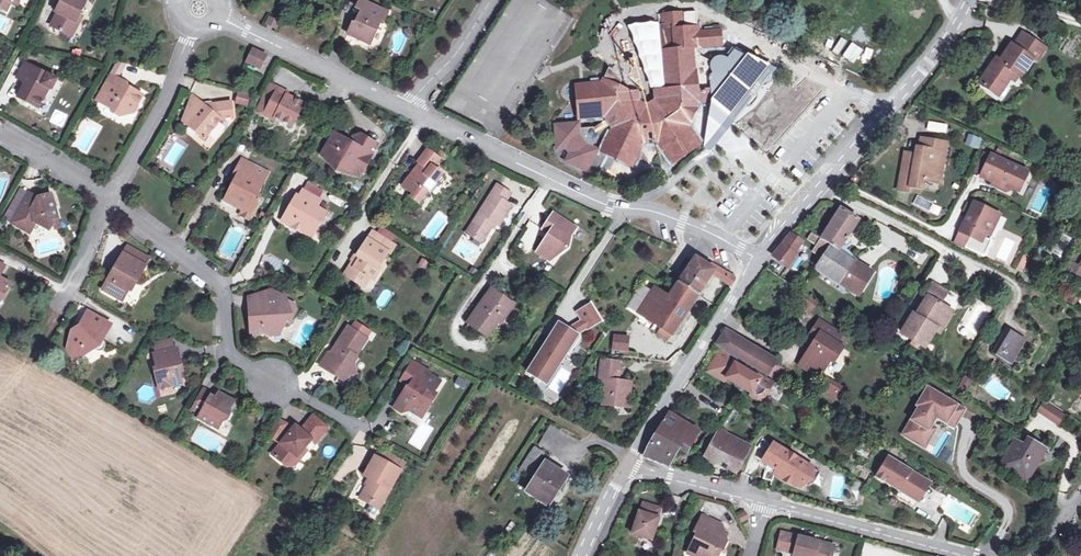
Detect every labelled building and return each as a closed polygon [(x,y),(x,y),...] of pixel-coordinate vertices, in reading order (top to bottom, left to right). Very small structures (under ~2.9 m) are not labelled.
[(5,13),(10,5),(17,8),(22,0),(0,0),(0,10),(5,13)] [(79,15),(86,1),(85,1),(85,0),(61,0),(56,11),(57,12),(50,27),(72,38),(79,23),(76,21),(79,15)] [(344,37),(367,47),(378,23),(381,25),(385,14),(357,1),(353,10),(358,13),(352,26),(349,25),(344,37)] [(711,104),(710,92),(698,93),(697,89),(694,90),(694,87),(697,86),(693,51),(720,48),(719,39),(713,40),(713,32),(696,34),(695,28),(682,30),(681,14),(660,16),(661,27),(673,25),(673,32),(671,32),(672,52),(679,51),(680,69),(666,71),(668,88),(660,88),(660,92),(651,92),(652,101),(645,106),(637,102),(636,94),(629,95),(620,91),(620,87),(610,75),(601,82),(598,84),(581,85),(584,120),(602,118),(603,121),(617,112),(621,118),(615,122),(608,127),(610,130),(603,147),(634,161),(641,145),(646,144),(644,136),(643,128),(649,127),(650,135),(651,144),(656,143),(666,159),(687,144),(685,141),(692,136),(687,129),(677,115),(680,107),(697,106),(711,104)] [(278,30),(281,23),(269,17),(266,25),(278,30)] [(672,52),(671,32),(665,33),(666,52),(657,53),(660,88),(668,88),(666,71),(680,69),(679,51),(672,52)] [(1034,60),(1043,47),(1024,34),(1016,47),(1013,45),(1002,62),(997,68),(993,65),(979,84),(999,98),(1011,80),(1016,73),(1022,78),(1034,60)] [(710,92),(711,104),(704,146),(769,64),(733,47),(727,56),(722,55),(717,56),(713,58),(711,63),(710,67),(712,72),(708,76),(710,92)] [(1047,50),(1043,47),(1034,60),(1038,63),(1047,50)] [(270,56),(256,50),(249,64),(263,71),(270,56)] [(997,59),(993,65),(997,68),(1002,62),(997,59)] [(116,63),(110,75),(116,78),(123,67),(116,63)] [(39,96),(43,98),(48,89),(51,91),(57,81),(23,65),(16,80),(24,83),(17,98),(34,106),(39,96)] [(1016,73),(1011,80),(1017,84),(1022,78),(1016,73)] [(102,89),(108,92),(116,78),(110,75),(102,89)] [(126,83),(116,78),(108,92),(108,93),(102,104),(112,109),(110,113),(118,118),(127,115),(132,105),(136,107),(142,95),(124,85),(126,83)] [(262,115),(276,87),(268,83),(255,110),(262,115)] [(584,120),(581,85),(571,86),(575,121),(584,120)] [(287,92),(276,87),(262,115),(272,120),(274,117),(290,125),(301,103),(285,96),(287,92)] [(108,92),(102,89),(96,100),(102,104),(108,93),(108,92)] [(239,92),(236,105),(249,109),(253,96),(239,92)] [(230,102),(203,106),(191,95),(181,121),(202,139),(219,120),(232,118),(230,102)] [(38,108),(43,98),(39,96),(34,106),(38,108)] [(677,115),(687,129),(697,106),(680,107),(677,115)] [(617,112),(603,121),(604,122),(592,130),(596,136),(608,127),(615,122),(621,118),(617,112)] [(577,126),(553,128),(556,151),(565,150),(569,156),(565,163),(586,173),(595,152),(591,150),(596,137),(596,136),(592,130),(591,130),(577,131),(577,126)] [(333,134),(327,143),(333,146),(338,137),(333,134)] [(348,143),(338,137),(333,146),(327,143),(320,155),(332,162),(335,173),(346,170),(353,174),(360,162),(365,165),(377,145),(360,136),(357,140),(354,146),(348,143)] [(354,146),(357,140),(352,136),(348,143),(354,146)] [(687,144),(666,159),(671,166),(699,147),(692,136),(685,141),(687,144)] [(942,168),(945,153),(946,143),(922,139),(920,148),(916,147),(915,154),(905,153),(901,176),(899,189),(909,191),(910,186),(923,188),(924,180),(933,181),(936,167),(942,168)] [(630,170),(634,161),(603,147),(599,155),(630,170)] [(430,195),(445,176),(433,167),(439,158),(426,149),(415,163),(421,167),(415,175),(411,172),(400,186),(412,194),(409,197),(421,206),(429,194),(430,195)] [(1017,191),(1026,172),(991,155),(981,176),(994,183),(999,185),(997,188),(1006,192),(1014,190),(1017,191)] [(240,159),(237,166),(250,172),(253,165),(240,159)] [(358,177),(365,165),(360,162),(353,174),(358,177)] [(267,172),(253,165),(250,172),(237,166),(233,174),(236,175),(233,180),(236,181),(233,186),(231,185),(225,195),(235,201),(233,205),(240,210),(238,214),(249,221),(260,200),(254,196),(267,172)] [(936,167),(933,181),(940,182),(942,168),(936,167)] [(1028,173),(1026,172),(1017,191),(1019,192),(1028,173)] [(511,206),(505,202),(511,194),(497,185),(466,234),(481,244),(494,224),(498,227),(511,206)] [(308,192),(304,198),(321,208),(324,202),(308,192)] [(41,193),(31,196),(40,202),(43,198),(41,193)] [(40,202),(31,196),(28,195),(11,225),(29,235),(36,224),(40,227),(47,228),(53,226),(52,223),(58,220),(51,196),(43,198),(40,202)] [(223,200),(233,205),(235,201),(225,195),(223,200)] [(301,196),(295,206),(297,207),(295,210),(293,209),(285,221),(305,233),(308,227),(317,232),(330,213),(321,208),(304,198),(301,196)] [(918,196),(914,205),(930,212),(935,203),(918,196)] [(973,206),(960,232),(969,237),(970,234),(982,240),(984,238),(986,234),(989,236),(993,228),(992,222),(996,213),(982,206),(981,209),(973,206)] [(829,244),(821,257),(814,267),(857,296),(870,277),(873,279),(874,275),(872,273),(873,273),(858,263),(859,261),(843,245),(859,221),(841,209),(821,239),(829,244)] [(552,252),(557,256),(567,249),(569,238),(575,228),(552,213),(541,230),(548,234),(536,254),(546,260),(552,252)] [(993,228),(1000,215),(996,213),(992,222),(993,228)] [(53,226),(47,228),(49,233),(60,229),(58,220),(52,223),(53,226)] [(532,224),(524,243),(532,246),(540,227),(532,224)] [(314,238),(317,232),(308,227),(305,233),(314,238)] [(969,237),(960,232),(954,243),(963,248),(969,237)] [(817,246),(821,239),(812,233),(807,239),(817,246)] [(365,275),(370,278),(373,280),(379,270),(377,269),(387,253),(389,254),(394,246),(374,234),(369,241),(367,240),(352,262),(356,264),(348,277),(360,285),(365,275)] [(982,240),(970,234),(969,237),(981,243),(982,240)] [(794,254),(801,243),(789,235),(772,257),(787,267),(796,255),(794,254)] [(991,241),(984,238),(982,240),(981,243),(969,237),(964,247),(983,257),(991,241)] [(821,239),(817,246),(813,252),(821,257),(829,244),(821,239)] [(1079,243),(1061,275),(1078,286),(1080,282),(1080,267),(1080,266),(1080,244),(1079,243)] [(125,247),(121,254),(144,267),(148,260),(125,247)] [(549,262),(557,256),(552,252),(546,260),(549,262)] [(144,267),(121,254),(100,291),(120,302),(131,282),(135,283),(144,267)] [(1024,272),(1031,257),(1024,254),(1017,269),(1024,272)] [(707,266),(695,257),(670,296),(655,288),(638,314),(652,323),(660,329),(657,335),(667,342),(671,335),(711,274),(713,270),(707,266)] [(710,262),(707,266),(713,270),(711,274),(731,286),(734,281),(734,278),(733,275),(710,262)] [(364,287),(370,278),(365,275),(360,285),(364,287)] [(4,300),(11,287),(1,280),(0,282),(0,300),(4,300)] [(928,299),(937,304),(944,291),(932,284),(924,297),(928,299)] [(292,317),(287,299),(286,296),(272,289),(253,295),(256,308),(255,309),(254,309),(253,310),(252,310),(252,311),(251,311),(251,312),(250,313),(250,314),(250,315),(251,336),(264,332),(271,336),(279,333),(282,327),(292,325),(292,320),(292,317)] [(470,325),(476,329),(490,339),(514,305),(491,290),(468,323),(470,325)] [(806,306),(811,299),(801,292),(796,299),(806,306)] [(636,313),(646,299),(638,294),(629,308),(636,313)] [(292,317),(292,320),(298,311),(295,302),(287,299),(292,317)] [(817,303),(811,299),(806,306),(812,310),(817,303)] [(937,304),(928,299),(916,318),(914,317),(903,335),(924,347),(934,329),(940,333),(952,313),(937,304)] [(592,305),(578,314),(582,321),(586,329),(601,320),(592,305)] [(67,360),(96,350),(110,326),(87,313),(81,323),(81,327),(70,332),(62,346),(67,360)] [(578,341),(574,338),(576,335),(586,329),(582,321),(567,329),(559,324),(556,329),(577,343),(578,341)] [(813,360),(810,365),(822,373),(830,361),(834,355),(837,357),(843,348),(837,344),(842,336),(819,321),(811,332),(818,336),(814,342),(806,355),(813,360)] [(476,329),(470,325),(465,331),(472,336),(476,329)] [(337,378),(348,376),(355,375),(353,365),(356,360),(355,357),(366,339),(346,326),(330,352),(326,353),(318,366),(337,378)] [(565,354),(569,356),(577,343),(556,329),(527,373),(540,382),(546,374),(542,371),(549,360),(553,363),(561,351),(565,354)] [(1011,364),(1016,356),(1025,341),(1007,331),(994,353),(1011,364)] [(818,336),(811,332),(808,338),(814,342),(818,336)] [(726,333),(718,346),(768,377),(776,364),(726,333)] [(613,335),(613,352),(630,353),(630,335),(613,335)] [(849,340),(842,336),(837,344),(843,348),(849,340)] [(168,382),(178,380),(174,364),(177,363),(173,349),(150,354),(154,369),(151,369),(156,389),(169,386),(168,382)] [(565,354),(561,351),(553,363),(549,360),(542,371),(546,374),(540,382),(545,385),(565,354)] [(893,354),(889,360),(895,364),(899,358),(893,354)] [(813,360),(806,355),(799,365),(806,370),(810,365),(813,360)] [(1025,362),(1016,356),(1011,364),(1021,370),(1025,362)] [(615,380),(619,380),(621,362),(601,360),(600,368),(617,370),(615,380)] [(758,403),(765,391),(756,385),(759,381),(750,375),(751,373),(747,370),(745,372),(734,364),(725,378),(749,393),(747,396),(758,403)] [(423,410),(434,394),(439,384),(429,378),(430,376),(413,365),(400,383),(409,389),(406,394),(404,393),(394,410),(400,414),(410,412),(415,416),(420,408),(423,410)] [(617,370),(600,368),(599,378),(602,379),(599,401),(611,402),(611,406),(628,408),(631,382),(619,380),(615,380),(617,370)] [(965,376),(958,388),(965,392),(972,380),(965,376)] [(466,390),(470,382),(459,377),(455,385),(466,390)] [(835,403),(845,388),(831,379),(821,394),(835,403)] [(208,397),(210,394),(201,389),(190,409),(195,412),(192,417),(216,431),(221,422),(226,422),(229,415),(227,410),(232,402),(215,393),(213,396),(212,399),(208,397)] [(940,395),(930,389),(921,405),(923,406),(906,433),(914,439),(915,438),(923,443),(932,429),(928,426),(936,414),(944,420),(952,407),(942,401),(941,402),(937,400),(940,395)] [(420,408),(415,416),(421,419),(436,395),(434,394),(423,410),(420,408)] [(1061,427),(1068,416),(1046,401),(1038,413),(1061,427)] [(311,415),(306,421),(321,433),(326,426),(311,415)] [(644,458),(667,468),(678,449),(685,453),(689,447),(687,446),(689,442),(692,444),(698,432),(669,416),(666,421),(665,420),(658,430),(644,458)] [(275,420),(265,436),(275,442),(285,426),(275,420)] [(292,426),(282,439),(284,440),(281,444),(279,442),(269,455),(284,466),(294,465),(299,459),(295,456),(302,448),(309,439),(313,442),(321,433),(306,421),(299,431),(292,426)] [(548,452),(560,431),(549,425),(538,446),(548,452)] [(193,443),(215,452),(222,437),(201,427),(193,443)] [(716,460),(730,436),(719,430),(705,455),(716,460)] [(750,447),(730,436),(716,460),(736,471),(750,447)] [(1041,458),(1045,450),(1027,439),(1023,446),(1014,441),(999,467),(1024,481),(1038,456),(1041,458)] [(819,473),(773,444),(762,462),(785,476),(782,480),(791,484),(794,479),(805,486),(812,485),(819,473)] [(519,470),(530,477),(545,454),(534,446),(519,470)] [(305,451),(302,448),(295,456),(299,459),(305,451)] [(382,452),(379,459),(399,470),(403,462),(382,452)] [(399,470),(379,459),(373,456),(367,467),(369,468),(364,478),(369,480),(360,500),(371,506),(373,502),(381,506),(399,470)] [(925,480),(888,457),(876,477),(891,486),(894,482),(898,484),(896,489),(913,499),(925,480)] [(528,492),(548,505),(565,476),(546,464),(528,492)] [(758,468),(756,477),(773,482),(775,473),(758,468)] [(654,539),(660,518),(658,517),(661,507),(645,502),(642,511),(640,510),(633,532),(654,539)] [(737,515),(740,524),(750,521),(747,512),(737,515)] [(720,522),(703,515),(695,531),(699,533),(688,553),(695,555),(717,555),(721,549),(725,547),(728,540),(715,533),(720,522)] [(725,525),(720,522),(715,533),(728,540),(725,525)] [(837,546),(784,530),(780,547),(798,553),(797,555),(835,555),(837,546)]
